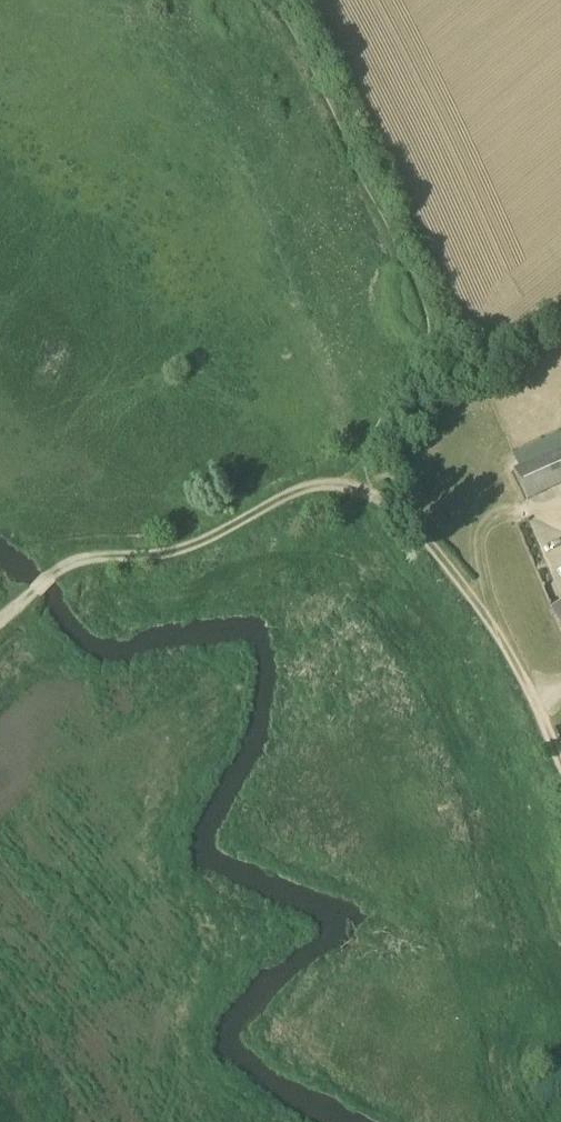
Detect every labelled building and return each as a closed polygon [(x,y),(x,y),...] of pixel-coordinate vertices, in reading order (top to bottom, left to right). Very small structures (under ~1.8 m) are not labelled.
[(514,471),(527,502),(560,487),(560,450),(514,471)] [(552,612),(560,632),(560,607),(552,612)]
